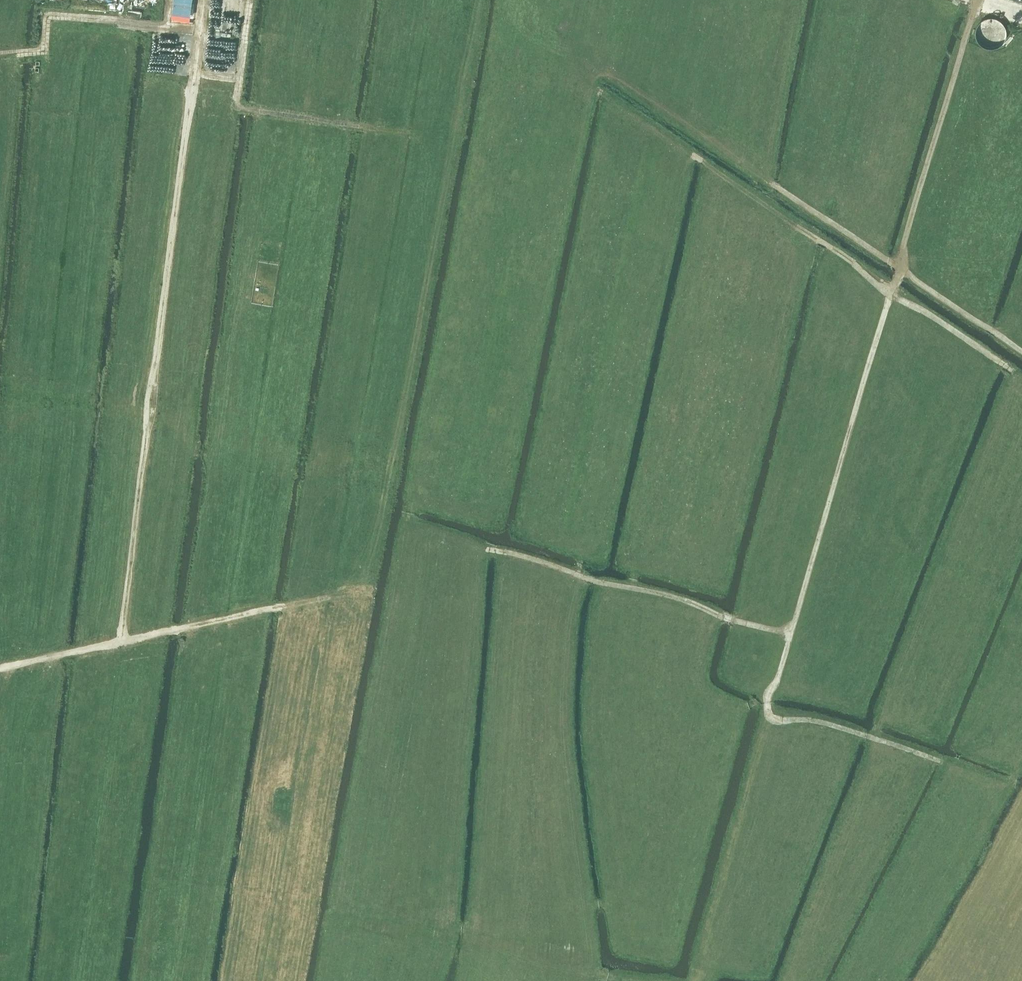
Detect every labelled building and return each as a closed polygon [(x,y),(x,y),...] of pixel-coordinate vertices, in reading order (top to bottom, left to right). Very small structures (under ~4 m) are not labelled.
[(990,17),(987,18),(983,19),(981,21),(979,23),(977,25),(976,28),(976,31),(975,34),(976,37),(977,41),(979,43),(981,45),(984,47),(986,48),(989,48),(992,49),(995,48),(998,47),(1000,46),(1002,44),(1004,42),(1006,38),(1007,35),(1007,32),(1006,29),(1005,25),(1003,23),(1001,21),(999,19),(996,18),(993,17),(990,17)]
